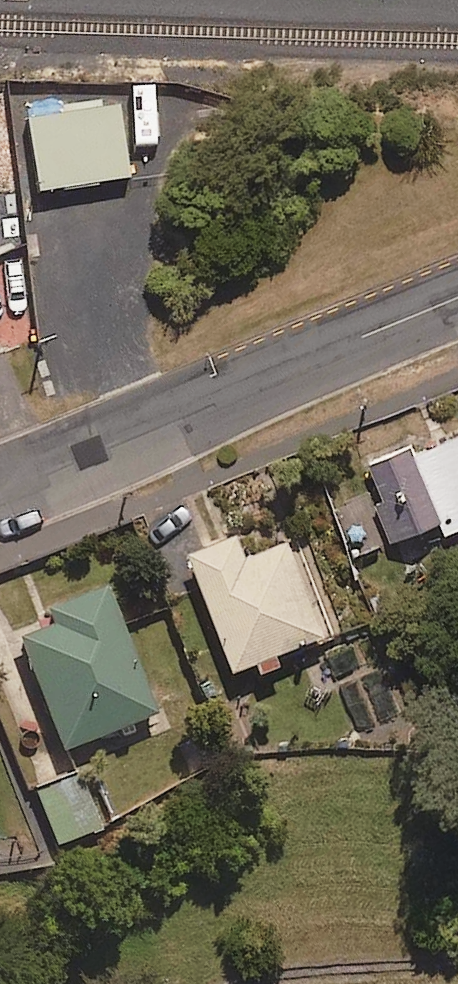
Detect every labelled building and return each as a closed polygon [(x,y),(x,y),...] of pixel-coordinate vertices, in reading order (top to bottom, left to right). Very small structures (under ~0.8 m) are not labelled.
[(145,145),(138,101),(26,120),(39,197),(129,181),(123,149),(145,145)] [(414,455),(443,529),(447,539),(457,534),(457,438),(414,455)] [(382,552),(443,529),(414,455),(368,472),(377,496),(363,502),(382,552)] [(283,668),(279,659),(330,640),(293,543),(248,561),(239,538),(191,557),(240,684),(283,668)] [(17,645),(62,757),(116,735),(120,744),(134,739),(130,730),(157,719),(106,592),(46,615),(52,631),(17,645)] [(47,860),(99,836),(71,776),(19,800),(47,860)]
